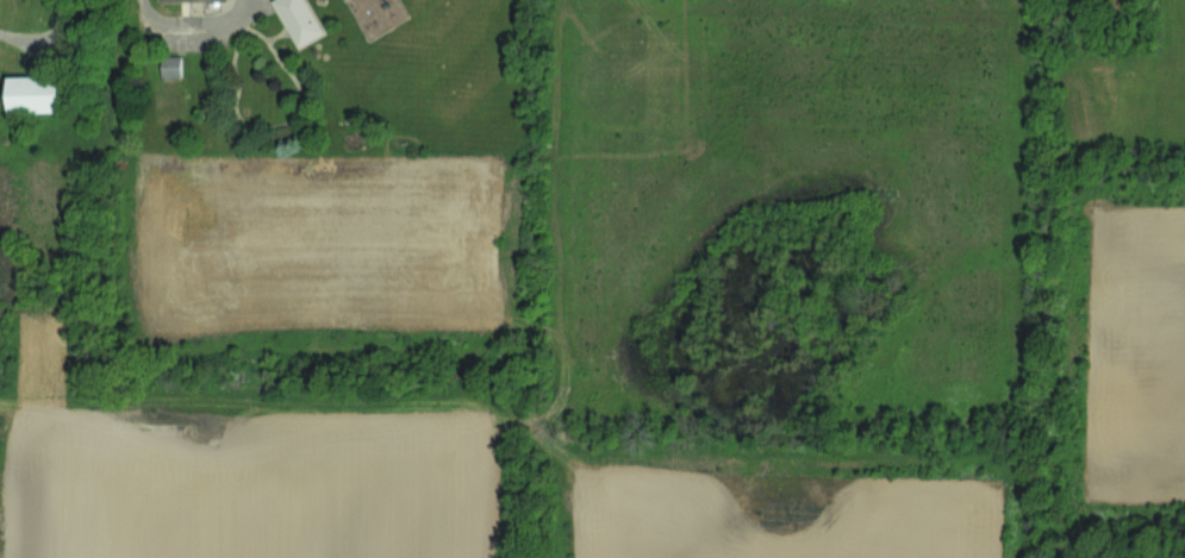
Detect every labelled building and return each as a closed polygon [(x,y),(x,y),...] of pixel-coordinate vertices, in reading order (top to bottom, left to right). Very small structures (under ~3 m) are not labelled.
[(295,46),(269,0),(304,0),(322,31),(295,46)] [(180,55),(160,56),(160,77),(181,77),(180,55)] [(62,109),(10,111),(10,74),(61,74),(62,109)]
